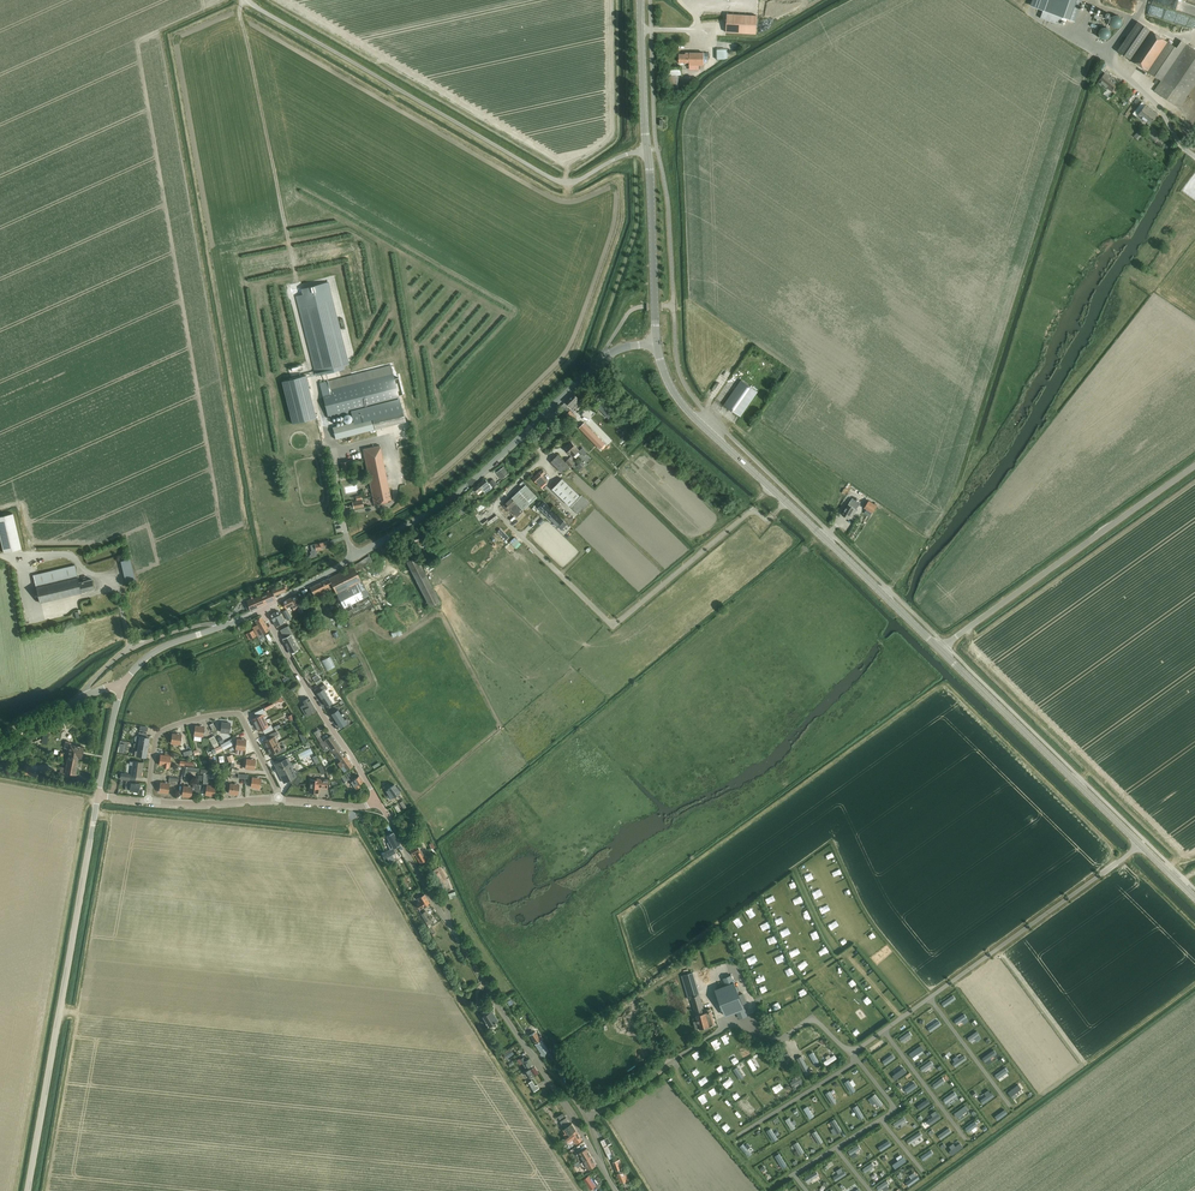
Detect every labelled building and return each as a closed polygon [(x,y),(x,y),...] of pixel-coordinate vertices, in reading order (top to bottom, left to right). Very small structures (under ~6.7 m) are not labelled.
[(1035,7),(1043,10),(1040,18),(1059,25),(1062,17),(1070,20),(1077,0),(1038,0),(1035,7)] [(757,16),(727,14),(726,32),(756,34),(757,16)] [(1177,106),(1179,107),(1194,84),(1194,50),(1186,44),(1181,40),(1176,48),(1144,26),(1137,21),(1117,51),(1161,80),(1154,90),(1177,106)] [(679,62),(689,62),(689,53),(685,53),(685,54),(679,54),(679,62)] [(689,53),(689,62),(689,65),(704,65),(704,59),(708,59),(708,53),(704,53),(689,53)] [(678,95),(678,75),(681,75),(681,68),(668,69),(668,75),(668,95),(678,95)] [(1112,91),(1118,83),(1105,73),(1099,81),(1112,91)] [(1149,124),(1157,114),(1146,105),(1136,117),(1143,122),(1144,120),(1149,124)] [(1133,136),(1137,139),(1139,141),(1145,133),(1139,129),(1133,136)] [(304,295),(298,296),(318,375),(345,369),(344,366),(350,364),(329,282),(302,288),(304,295)] [(320,383),(322,392),(329,418),(400,400),(391,365),(320,383)] [(306,375),(282,381),(292,424),(316,418),(306,375)] [(724,405),(740,416),(758,392),(741,380),(724,405)] [(582,401),(576,396),(574,393),(569,398),(566,401),(561,406),(564,409),(569,404),(573,408),(576,405),(577,406),(582,401)] [(601,402),(597,406),(609,418),(613,414),(601,402)] [(406,421),(405,421),(403,410),(372,417),(333,427),(336,439),(406,421)] [(577,417),(570,410),(565,415),(571,422),(577,417)] [(352,418),(352,417),(351,416),(350,415),(349,414),(348,414),(347,414),(346,414),(345,415),(344,416),(343,417),(343,418),(343,419),(343,420),(344,421),(345,422),(346,423),(347,423),(348,423),(349,423),(350,422),(351,421),(352,420),(352,419),(352,418)] [(586,423),(581,428),(602,448),(607,443),(586,423)] [(572,456),(579,450),(571,442),(565,448),(572,456)] [(380,445),(363,449),(374,504),(391,501),(380,445)] [(562,472),(565,469),(567,472),(571,467),(569,465),(558,455),(551,462),(562,472)] [(569,458),(566,461),(572,466),(575,464),(569,458)] [(343,477),(351,475),(348,461),(340,462),(343,477)] [(504,466),(497,472),(502,479),(509,473),(504,466)] [(541,487),(547,481),(543,476),(546,473),(542,469),(539,472),(533,478),(541,487)] [(490,482),(492,484),(494,487),(499,484),(494,478),(490,482)] [(552,489),(570,506),(580,495),(562,478),(552,489)] [(479,484),(474,488),(477,493),(482,489),(485,493),(487,491),(492,487),(491,486),(485,479),(478,484),(479,484)] [(512,498),(505,504),(517,516),(518,516),(523,521),(528,516),(523,511),(523,510),(537,497),(526,484),(511,498),(512,498)] [(582,495),(571,507),(578,514),(583,509),(584,511),(586,509),(585,508),(589,503),(582,495)] [(854,513),(856,509),(860,503),(852,498),(842,514),(848,518),(850,516),(852,517),(854,513)] [(354,508),(363,507),(362,500),(352,502),(354,508)] [(872,513),(877,505),(868,500),(864,508),(872,513)] [(544,502),(538,507),(562,530),(567,525),(544,502)] [(465,506),(455,512),(457,515),(461,513),(462,514),(465,513),(466,515),(469,513),(465,506)] [(21,549),(13,514),(0,517),(0,537),(4,553),(21,549)] [(316,553),(316,550),(329,547),(327,541),(310,545),(312,551),(310,551),(311,554),(309,554),(310,557),(315,556),(314,553),(316,553)] [(361,581),(356,571),(372,560),(369,556),(353,566),(329,578),(310,587),(315,598),(324,593),(323,589),(332,585),(336,593),(344,608),(349,618),(374,606),(361,581)] [(429,607),(440,601),(417,556),(406,562),(429,607)] [(126,582),(135,580),(130,559),(121,561),(126,582)] [(92,579),(86,581),(86,578),(83,579),(83,581),(79,582),(75,565),(33,575),(40,602),(94,589),(92,579)] [(272,591),(261,596),(265,603),(275,599),(274,596),(281,593),(279,587),(272,590),(272,591)] [(294,610),(301,606),(295,595),(282,601),(286,608),(292,605),(294,610)] [(247,603),(244,604),(247,610),(250,609),(250,610),(264,603),(265,603),(261,596),(252,600),(252,599),(247,601),(247,603)] [(287,609),(283,611),(287,620),(291,618),(287,609)] [(270,615),(276,626),(284,622),(278,611),(270,615)] [(301,619),(308,630),(313,627),(309,620),(310,620),(308,615),(301,619)] [(253,627),(257,636),(262,633),(269,629),(261,616),(255,620),(257,624),(253,627)] [(280,630),(282,634),(290,629),(288,626),(280,630)] [(283,639),(290,653),(298,649),(290,635),(293,633),(290,629),(282,634),(284,638),(283,639)] [(317,674),(312,677),(317,684),(322,680),(317,674)] [(297,682),(290,687),(292,691),(300,686),(297,682)] [(320,692),(317,693),(326,706),(326,705),(331,702),(332,703),(332,702),(324,691),(327,689),(324,684),(318,688),(320,692)] [(284,701),(282,697),(278,699),(279,700),(264,707),(265,710),(275,705),(274,704),(278,702),(281,703),(284,701)] [(306,716),(316,710),(309,698),(303,701),(305,704),(300,707),(306,716)] [(252,719),(255,725),(265,720),(263,714),(265,713),(263,708),(256,712),(258,716),(252,719)] [(331,713),(331,714),(339,727),(342,724),(344,727),(350,724),(346,718),(344,719),(337,709),(338,710),(332,714),(331,713)] [(268,726),(265,720),(255,725),(258,731),(264,728),(266,733),(273,729),(271,725),(268,726)] [(229,733),(230,723),(222,722),(220,732),(229,733)] [(203,736),(204,727),(195,726),(194,735),(203,736)] [(334,752),(339,758),(345,754),(331,735),(323,741),(319,736),(321,735),(318,730),(314,733),(321,743),(320,743),(326,751),(330,748),(333,753),(334,752)] [(263,741),(267,748),(277,742),(275,736),(278,734),(277,731),(270,734),(271,738),(263,741)] [(137,741),(136,743),(148,746),(149,738),(146,737),(147,734),(139,732),(138,736),(136,736),(135,737),(135,740),(136,741),(137,741)] [(180,744),(181,735),(172,734),(171,743),(180,744)] [(214,736),(209,739),(214,747),(218,745),(214,736)] [(245,750),(246,740),(237,739),(236,748),(245,750)] [(61,767),(60,772),(65,773),(75,774),(78,758),(82,759),(84,747),(70,744),(71,742),(65,741),(64,749),(67,749),(67,751),(69,752),(66,768),(61,767)] [(280,749),(277,742),(267,748),(270,754),(278,750),(279,753),(286,750),(284,747),(280,749)] [(148,746),(136,743),(134,743),(133,747),(138,748),(137,751),(136,751),(135,755),(146,757),(148,746)] [(221,745),(211,750),(213,755),(223,750),(221,745)] [(160,754),(159,765),(163,765),(163,766),(168,767),(169,766),(170,766),(171,756),(160,754)] [(229,762),(231,762),(234,760),(235,760),(232,754),(226,756),(229,762)] [(350,761),(345,754),(339,758),(339,759),(336,761),(341,767),(344,765),(347,770),(353,766),(350,761)] [(292,784),(300,772),(294,768),(293,769),(287,758),(286,758),(285,757),(279,760),(280,761),(274,764),(284,783),(288,781),(292,784)] [(254,770),(255,760),(246,759),(245,768),(254,770)] [(141,777),(143,762),(134,761),(132,775),(141,777)] [(40,764),(39,771),(51,773),(52,766),(40,764)] [(30,766),(25,765),(23,774),(29,775),(35,776),(36,771),(29,770),(30,766)] [(179,776),(181,766),(177,766),(176,772),(170,771),(169,775),(179,776)] [(350,771),(343,775),(346,780),(348,779),(350,782),(350,781),(356,789),(360,786),(359,784),(363,782),(363,781),(359,775),(354,779),(352,776),(353,776),(350,771)] [(248,774),(239,773),(238,778),(244,778),(244,782),(247,783),(248,774)] [(260,788),(261,779),(252,777),(251,787),(260,788)] [(319,786),(322,786),(322,788),(327,788),(328,779),(317,778),(317,780),(310,779),(309,792),(319,793),(319,786)] [(126,783),(126,787),(130,787),(130,790),(139,791),(140,784),(131,783),(131,781),(126,780),(126,783)] [(168,793),(169,784),(161,782),(159,792),(168,793)] [(182,795),(191,797),(191,795),(192,791),(199,792),(200,785),(193,784),(192,787),(183,786),(182,795)] [(238,794),(239,785),(230,784),(229,793),(238,794)] [(390,799),(396,795),(400,792),(394,784),(390,787),(388,784),(384,787),(389,794),(387,795),(390,799)] [(206,795),(207,795),(214,796),(216,786),(207,785),(206,795)] [(390,849),(400,845),(393,832),(387,835),(390,841),(387,843),(390,849)] [(409,850),(413,856),(414,854),(419,863),(423,861),(425,864),(427,862),(421,850),(420,851),(417,845),(409,850)] [(385,852),(381,854),(384,858),(386,857),(387,857),(389,862),(394,860),(392,854),(396,853),(393,848),(390,849),(389,850),(385,852)] [(437,884),(444,880),(439,872),(432,875),(437,884)] [(416,904),(419,909),(423,907),(423,908),(427,906),(427,905),(430,903),(424,894),(417,898),(420,902),(416,904)] [(425,921),(429,928),(431,926),(430,924),(433,922),(430,918),(426,911),(421,914),(425,921)] [(693,972),(681,976),(687,994),(687,998),(691,997),(697,1020),(694,1021),(696,1029),(699,1028),(700,1029),(715,1025),(710,1009),(706,1010),(707,1012),(704,1013),(703,1011),(704,1010),(699,994),(698,991),(693,972)] [(739,1018),(747,1015),(744,1009),(742,1004),(731,975),(723,978),(726,985),(715,989),(726,1016),(736,1011),(739,1018)] [(491,1011),(486,1014),(483,1016),(489,1026),(497,1021),(491,1011)] [(535,1031),(529,1035),(535,1044),(542,1055),(549,1051),(541,1040),(543,1039),(540,1035),(538,1031),(535,1028),(533,1029),(535,1031)] [(510,1050),(503,1055),(506,1059),(509,1057),(513,1054),(510,1050)] [(778,1063),(790,1057),(787,1052),(775,1058),(778,1063)] [(797,1058),(806,1075),(811,1072),(802,1056),(797,1058)] [(524,1065),(527,1070),(534,1066),(529,1058),(526,1060),(524,1057),(520,1059),(524,1065)] [(533,1075),(538,1072),(534,1066),(527,1070),(526,1071),(530,1077),(533,1075)] [(534,1091),(539,1088),(537,1084),(535,1085),(532,1080),(528,1083),(534,1091)] [(563,1134),(566,1137),(576,1130),(572,1123),(571,1124),(566,1117),(560,1121),(565,1128),(563,1129),(566,1133),(563,1134)] [(569,1142),(569,1141),(571,1140),(573,1139),(577,1144),(582,1139),(576,1130),(566,1137),(569,1142)] [(601,1141),(609,1159),(612,1157),(613,1157),(607,1144),(611,1142),(608,1137),(604,1139),(601,1141)] [(579,1152),(583,1158),(579,1161),(580,1163),(584,1161),(591,1156),(587,1148),(579,1152)] [(584,1161),(586,1163),(589,1169),(596,1165),(591,1156),(584,1161)] [(613,1162),(618,1174),(617,1174),(618,1175),(617,1176),(617,1178),(619,1178),(621,1183),(629,1180),(626,1175),(627,1174),(625,1171),(623,1171),(622,1168),(623,1168),(619,1159),(613,1162)] [(589,1175),(583,1179),(590,1189),(596,1185),(589,1175)]
